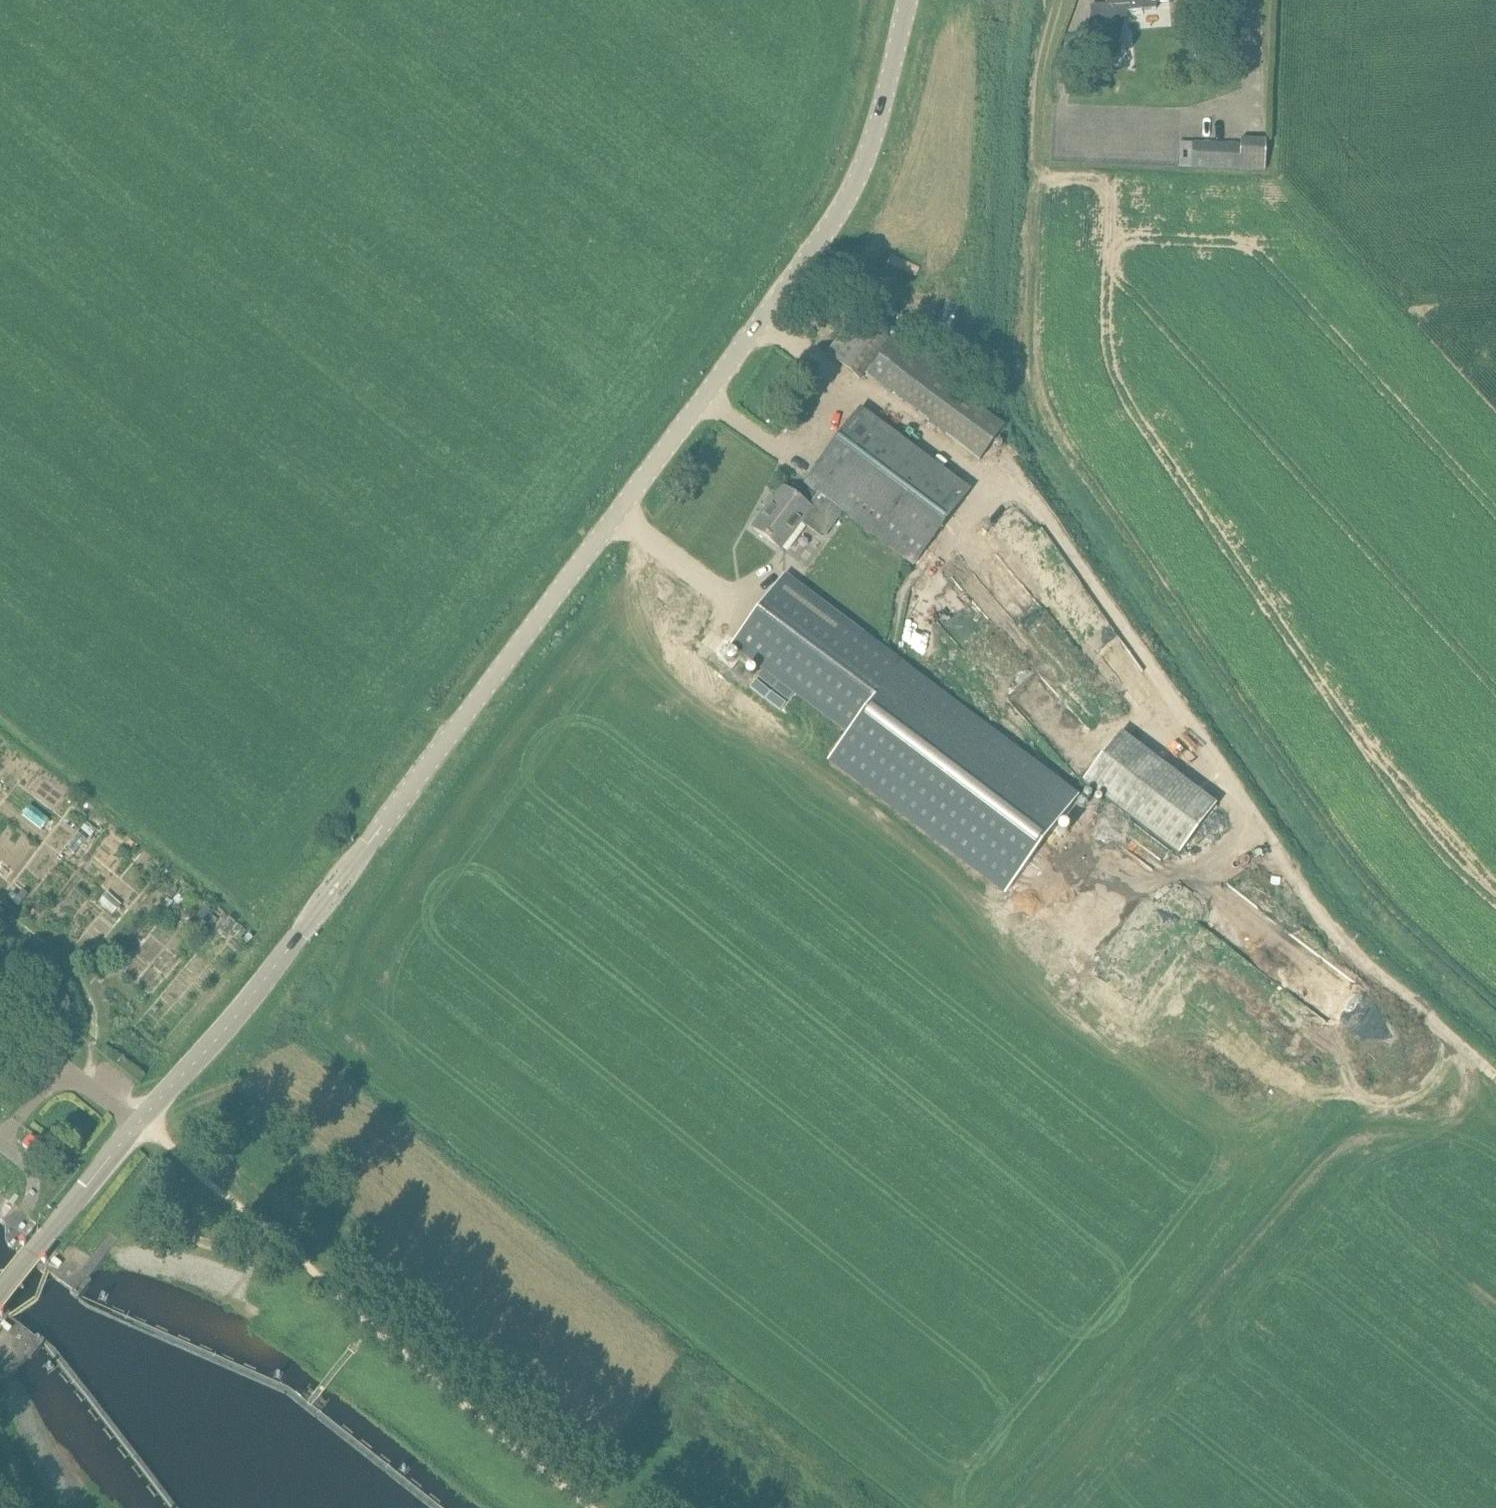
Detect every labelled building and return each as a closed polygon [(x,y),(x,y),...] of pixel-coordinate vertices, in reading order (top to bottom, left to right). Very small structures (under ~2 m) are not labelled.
[(1103,5),(1104,13),(1091,14),(1082,53),(1115,61),(1126,12),(1156,10),(1155,3),(1169,2),(1169,0),(1109,0),(1110,5),(1103,5)] [(1193,145),(1191,167),(1265,170),(1267,140),(1241,138),(1241,145),(1205,143),(1205,146),(1193,145)] [(889,341),(857,316),(828,355),(860,379),(889,341)] [(915,360),(889,341),(864,373),(890,392),(915,360)] [(1005,428),(991,418),(970,402),(975,394),(958,382),(928,421),(980,461),(1005,428)] [(861,409),(805,483),(806,484),(842,511),(914,565),(970,491),(861,409)] [(784,489),(754,529),(780,548),(800,521),(823,538),(842,511),(806,484),(795,498),(784,489)] [(733,644),(732,645),(849,733),(830,759),(1006,891),(1077,797),(784,577),(733,644)] [(1120,733),(1083,781),(1180,854),(1217,806),(1120,733)] [(205,906),(194,919),(200,924),(211,911),(205,906)]
